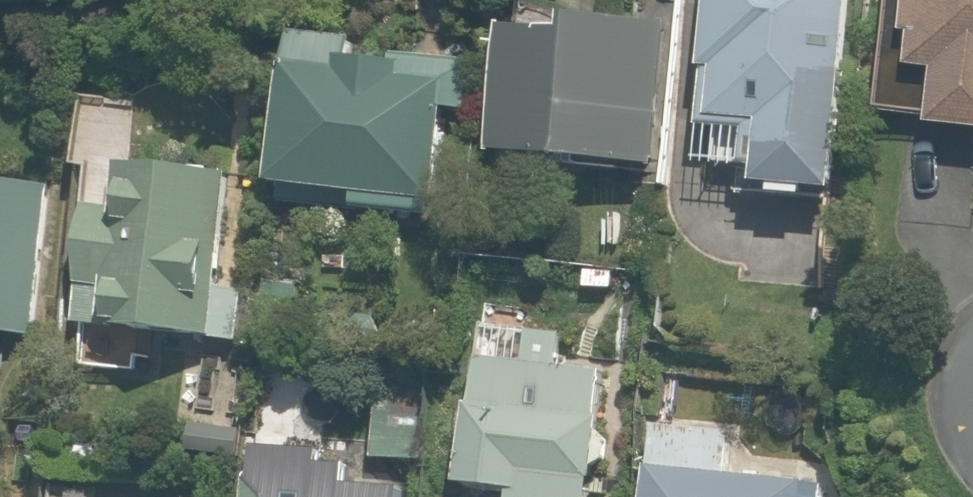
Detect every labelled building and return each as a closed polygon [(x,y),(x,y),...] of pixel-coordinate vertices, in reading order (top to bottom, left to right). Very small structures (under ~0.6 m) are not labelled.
[(845,191),(864,0),(719,0),(707,117),(773,123),(767,184),(845,191)] [(904,62),(935,64),(930,134),(972,137),(972,0),(909,0),(904,62)] [(569,35),(506,30),(495,152),(646,166),(659,22),(571,14),(569,35)] [(273,184),(354,196),(353,203),(426,214),(427,207),(442,104),(465,107),(470,70),(294,44),(273,184)] [(218,166),(118,163),(115,250),(80,249),(77,337),(211,342),(218,166)] [(0,181),(0,330),(32,333),(46,185),(0,181)] [(613,371),(477,349),(456,479),(510,487),(508,496),(593,496),(613,371)] [(644,496),(792,496),(793,482),(647,469),(644,496)]
